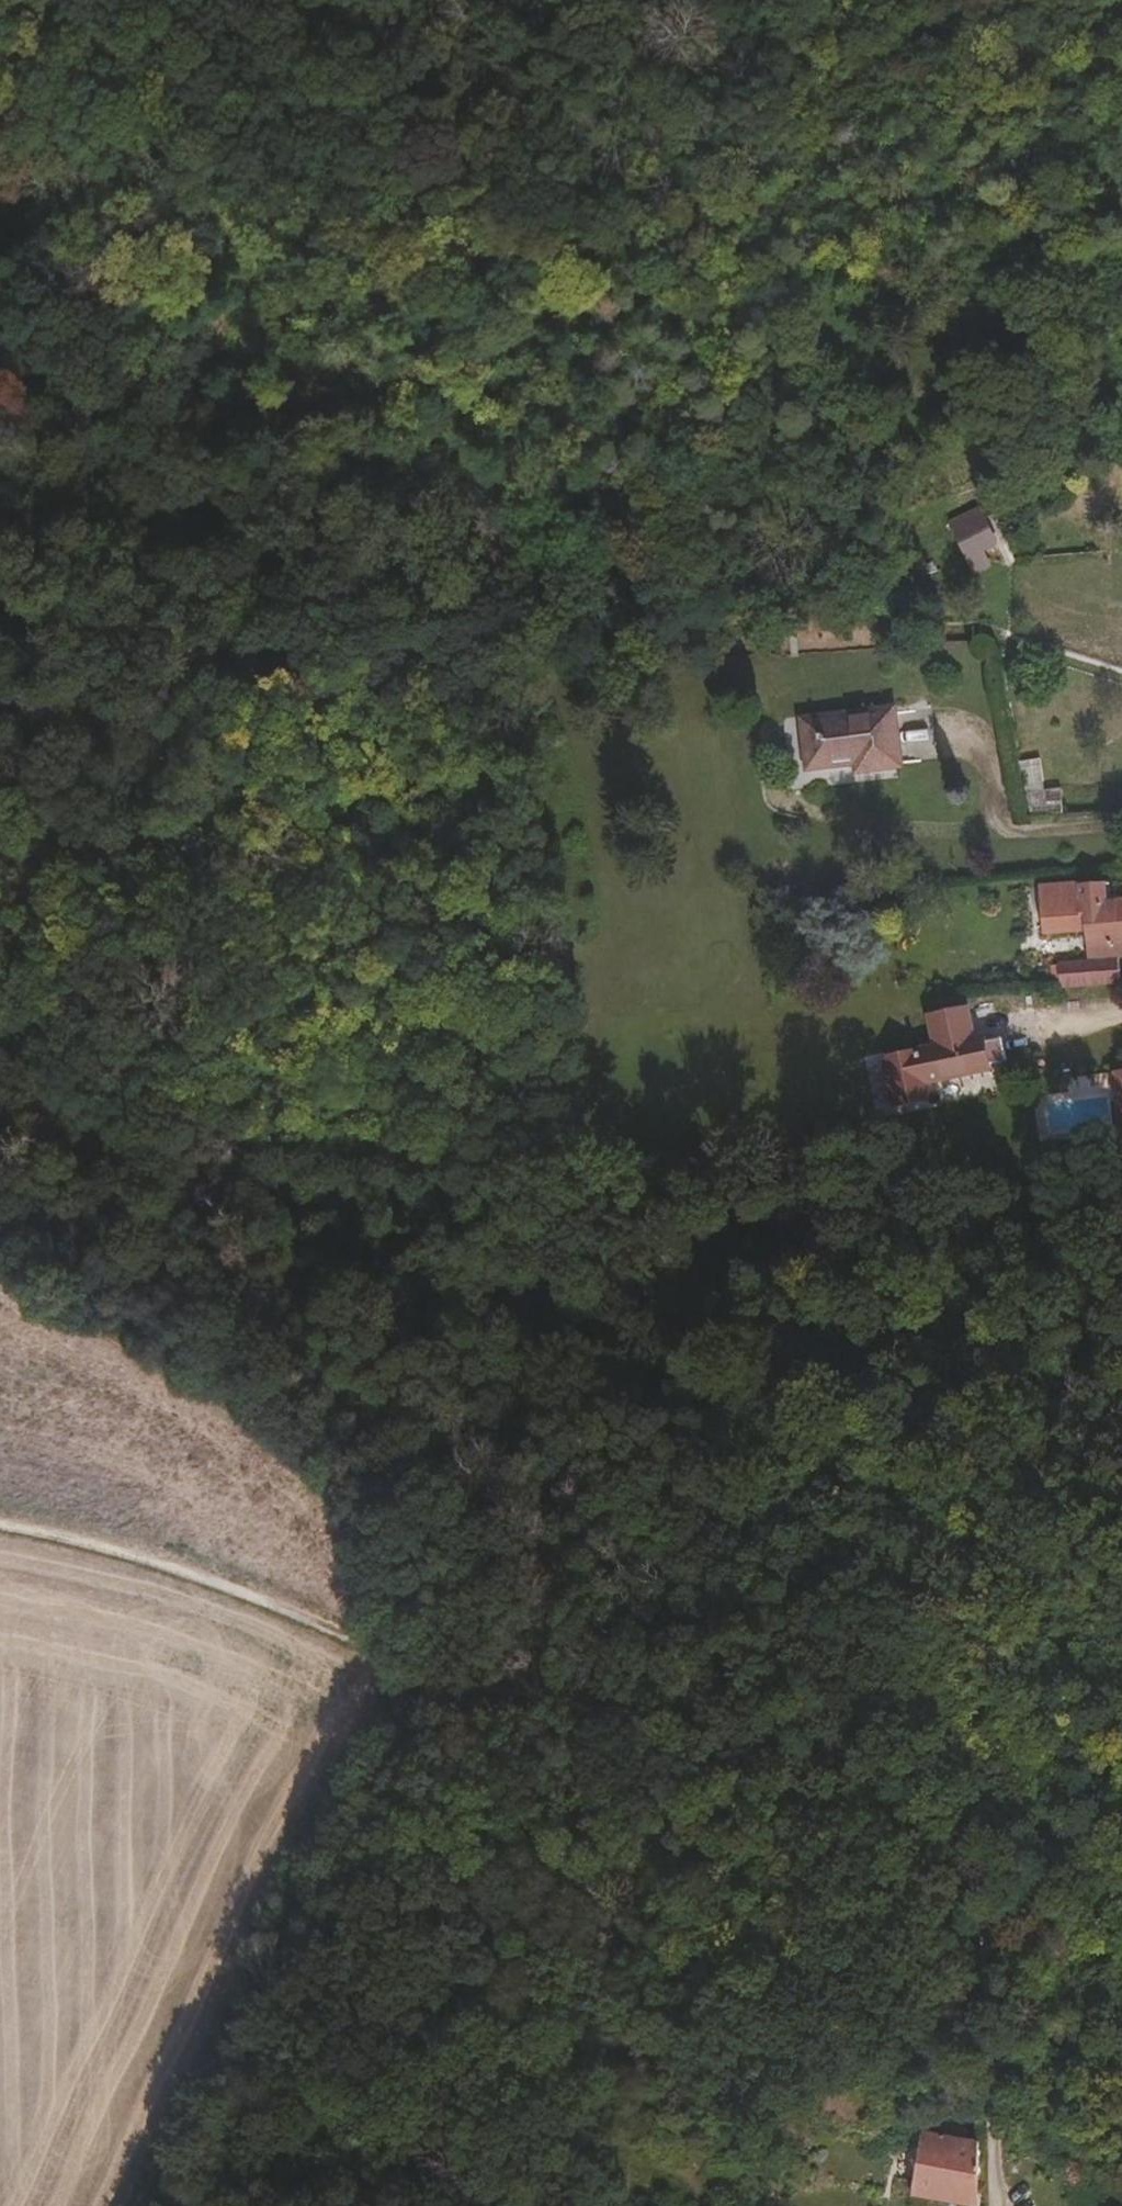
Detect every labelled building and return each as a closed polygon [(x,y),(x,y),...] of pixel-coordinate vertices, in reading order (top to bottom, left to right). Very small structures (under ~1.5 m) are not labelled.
[(996,546),(981,509),(950,522),(971,575),(988,567),(982,552),(996,546)] [(897,767),(890,715),(848,722),(847,720),(804,727),(810,772),(857,766),(858,773),(897,767)] [(1104,900),(1104,882),(1041,886),(1044,930),(1087,928),(1087,958),(1056,960),(1059,989),(1119,984),(1117,956),(1121,956),(1121,899),(1104,900)] [(1002,1059),(999,1038),(982,1040),(982,1036),(913,1048),(919,1080),(987,1067),(986,1062),(1002,1059)] [(976,2142),(921,2132),(908,2194),(977,2205),(978,2205),(976,2142)]
